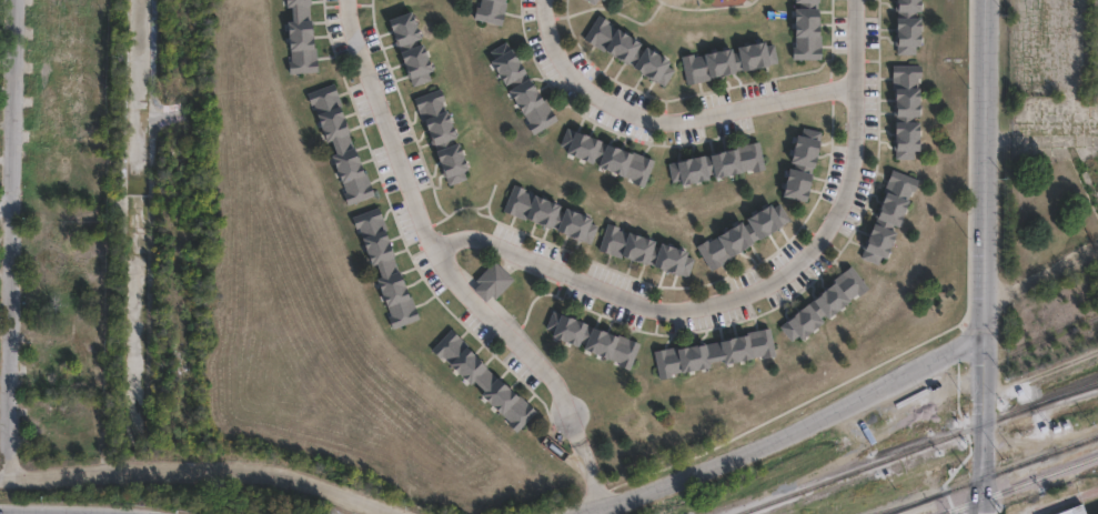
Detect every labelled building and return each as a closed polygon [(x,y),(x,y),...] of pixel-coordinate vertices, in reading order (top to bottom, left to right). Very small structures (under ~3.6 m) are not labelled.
[(283,6),(283,0),(306,0),(311,0),(311,4),(309,4),(312,48),(316,48),(318,71),(289,73),(288,62),(291,61),(290,51),(285,51),(283,20),(290,20),(289,6),(283,6)] [(479,9),(481,0),(502,0),(502,2),(505,2),(500,27),(472,20),(475,8),(479,9)] [(601,9),(605,0),(584,0),(601,9)] [(793,4),(793,0),(817,0),(817,37),(820,37),(820,60),(792,60),(792,48),(795,48),(795,39),(793,39),(793,10),(795,10),(795,4),(793,4)] [(896,6),(896,0),(920,0),(920,4),(917,4),(917,11),(920,11),(920,40),(917,40),(917,49),(898,49),(898,39),(896,39),(896,11),(898,11),(898,6),(896,6)] [(417,38),(420,43),(422,42),(431,68),(429,69),(432,79),(415,84),(412,75),(409,77),(399,50),(403,49),(401,43),(397,44),(386,18),(410,9),(420,37),(417,38)] [(637,47),(642,50),(643,48),(667,62),(666,65),(674,70),(664,87),(656,82),(655,83),(631,68),(632,64),(627,62),(626,65),(583,39),(598,14),(610,21),(607,24),(639,43),(637,47)] [(505,40),(541,99),(545,97),(557,118),(533,132),(526,122),(530,121),(523,110),(520,111),(505,88),(511,84),(508,80),(502,83),(487,59),(494,54),(491,49),(505,40)] [(763,42),(764,47),(774,44),(778,62),(767,64),(768,65),(739,72),(739,70),(734,71),(735,74),(687,84),(681,57),(694,53),(694,57),(728,49),(729,54),(735,53),(734,48),(763,42)] [(919,72),(919,110),(915,110),(915,115),(918,115),(918,144),(916,144),(916,154),(897,154),(897,144),(895,144),(895,117),(897,117),(897,111),(895,111),(895,72),(894,72),(894,60),(923,60),(921,72),(919,72)] [(332,81),(342,104),(338,105),(345,127),(347,125),(350,130),(346,131),(363,171),(365,171),(374,192),(346,203),(342,192),(345,190),(341,179),(339,180),(326,152),(332,150),(326,137),(323,139),(312,112),(316,110),(313,102),(311,103),(305,92),(332,81)] [(451,137),(453,142),(455,141),(465,168),(463,169),(466,178),(449,185),(445,175),(444,177),(433,149),(437,148),(436,142),(432,144),(414,98),(441,88),(445,100),(442,101),(455,135),(451,137)] [(565,127),(629,152),(631,150),(653,159),(642,185),(631,181),(632,179),(621,174),(619,175),(593,164),(594,162),(590,160),(588,162),(563,151),(564,147),(558,144),(565,127)] [(820,131),(818,141),(817,140),(804,201),(779,195),(785,167),(793,169),(794,163),(787,162),(793,133),(800,135),(802,128),(820,131)] [(759,142),(765,170),(753,173),(752,170),(713,178),(713,174),(707,175),(707,180),(679,185),(679,182),(672,183),(668,164),(675,163),(675,161),(703,155),(703,158),(708,157),(708,154),(738,149),(737,147),(759,142)] [(918,183),(914,194),(910,193),(897,230),(893,229),(890,233),(894,234),(884,261),(880,260),(877,268),(860,261),(864,253),(862,252),(872,225),(875,226),(877,222),(874,221),(884,195),(882,194),(890,172),(918,183)] [(555,208),(561,210),(562,205),(590,216),(587,220),(596,223),(590,242),(553,228),(554,225),(548,223),(547,226),(524,216),(524,218),(503,209),(513,182),(525,187),(524,190),(556,203),(555,208)] [(768,204),(772,209),(779,204),(789,221),(731,256),(732,259),(712,272),(696,246),(707,240),(708,243),(716,239),(715,236),(739,222),(743,228),(747,224),(744,219),(768,204)] [(377,206),(386,229),(383,231),(409,298),(411,296),(420,318),(392,329),(387,318),(391,316),(387,305),(384,306),(373,278),(377,276),(373,263),(369,264),(357,238),(362,235),(359,226),(355,228),(351,216),(377,206)] [(618,231),(625,233),(625,232),(653,242),(652,246),(657,249),(659,243),(686,253),(685,258),(694,260),(687,278),(652,265),(652,264),(647,263),(646,265),(622,256),(621,259),(598,251),(607,224),(619,228),(618,231)] [(514,279),(496,298),(495,299),(492,294),(485,301),(473,290),(479,283),(475,280),(476,279),(494,260),(514,279)] [(869,290),(859,298),(858,295),(827,320),(825,318),(820,321),(823,323),(799,341),(797,339),(792,343),(780,329),(786,324),(785,322),(792,318),(790,315),(806,303),(807,305),(813,302),(812,301),(833,283),(833,282),(852,266),(869,290)] [(553,303),(617,330),(618,326),(641,335),(631,362),(619,357),(621,355),(608,350),(608,352),(582,341),(583,335),(578,334),(577,339),(551,327),(553,322),(546,320),(553,303)] [(770,329),(776,357),(764,360),(764,356),(722,365),(722,361),(707,363),(708,369),(671,375),(672,379),(659,381),(654,353),(677,347),(678,349),(703,344),(704,346),(718,343),(717,341),(747,335),(746,334),(770,329)] [(465,350),(516,399),(518,395),(536,412),(516,434),(506,425),(510,422),(501,414),(498,416),(477,395),(481,392),(471,381),(466,385),(446,365),(447,363),(442,356),(440,360),(431,351),(451,330),(469,346),(465,350)] [(1080,500),(1087,513),(1045,513),(1080,500)]
